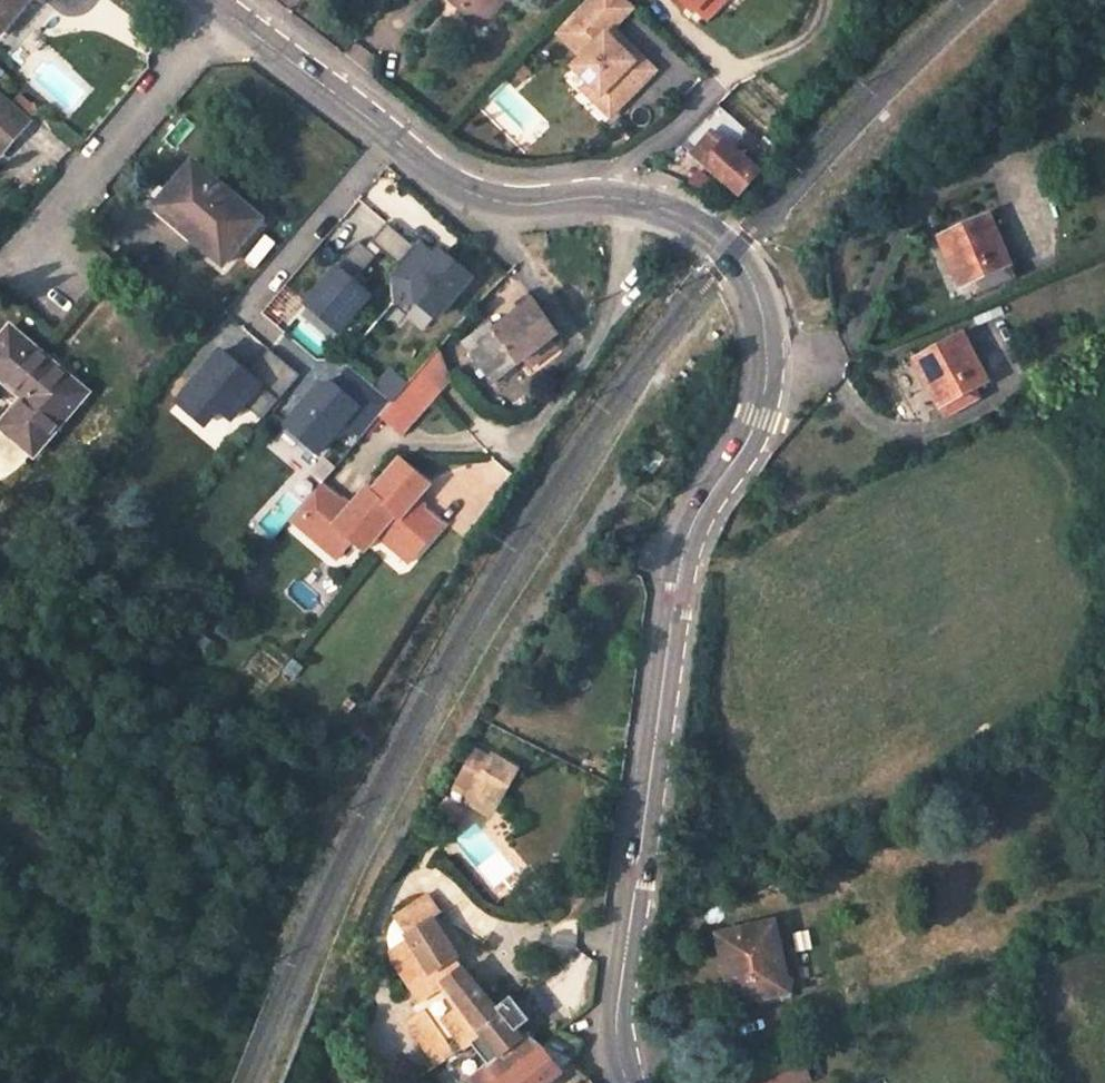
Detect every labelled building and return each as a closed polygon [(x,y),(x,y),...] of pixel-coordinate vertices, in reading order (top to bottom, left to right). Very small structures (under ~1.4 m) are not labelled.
[(29,0),(0,0),(0,34),(29,0)] [(475,21),(493,0),(449,0),(475,21)] [(481,27),(504,0),(493,0),(475,21),(481,27)] [(558,33),(583,57),(574,67),(589,82),(618,109),(656,70),(628,43),(622,49),(607,34),(613,28),(632,8),(624,0),(590,0),(558,33)] [(695,13),(707,0),(681,0),(695,13)] [(726,1),(725,0),(707,0),(695,13),(704,22),(726,1)] [(628,43),(613,28),(607,34),(622,49),(628,43)] [(611,116),(618,109),(589,82),(583,88),(611,116)] [(29,119),(0,94),(0,155),(29,119)] [(758,173),(715,135),(696,157),(704,165),(704,166),(738,195),(758,173)] [(262,220),(192,161),(157,204),(188,231),(183,236),(221,268),(262,220)] [(157,204),(152,210),(183,236),(188,231),(157,204)] [(1012,265),(990,213),(939,235),(961,287),(977,281),(1011,266),(1012,265)] [(376,241),(402,264),(384,284),(434,329),(475,283),(400,215),(376,241)] [(345,262),(296,319),(327,346),(342,329),(348,334),(382,295),(345,262)] [(1011,266),(977,281),(982,293),(1016,278),(1011,266)] [(463,342),(491,383),(524,359),(549,340),(558,334),(535,301),(496,331),(490,323),(463,342)] [(10,330),(0,341),(0,376),(26,398),(3,426),(33,452),(83,392),(10,330)] [(437,351),(419,335),(373,388),(391,403),(437,351)] [(987,383),(961,335),(912,361),(938,409),(987,383)] [(529,368),(555,348),(549,340),(524,359),(529,368)] [(213,429),(229,411),(241,422),(274,386),(229,346),(181,400),(213,429)] [(401,435),(449,381),(439,349),(437,351),(391,403),(379,417),(401,435)] [(361,402),(379,417),(391,403),(373,388),(361,402)] [(341,554),(350,542),(362,552),(375,537),(380,531),(412,559),(440,528),(412,504),(428,486),(400,461),(370,494),(366,490),(347,511),(324,490),(294,524),(318,545),(324,539),(341,554)] [(319,486),(289,520),(294,524),(324,490),(319,486)] [(380,531),(375,537),(408,564),(412,559),(380,531)] [(324,539),(318,545),(335,560),(341,554),(324,539)] [(626,547),(615,541),(610,550),(622,556),(626,547)] [(494,755),(467,800),(482,809),(491,794),(497,797),(514,767),(494,755)] [(443,912),(429,893),(418,900),(431,921),(443,912)] [(472,1076),(477,1082),(496,1082),(544,1048),(505,1019),(464,971),(431,921),(418,900),(392,918),(389,935),(388,949),(389,955),(422,1009),(406,1021),(436,1065),(470,1041),(480,1034),(497,1057),(487,1065),(472,1076)] [(785,964),(776,922),(717,935),(724,966),(735,963),(744,1001),(783,994),(776,965),(785,964)] [(724,966),(733,1004),(744,1001),(735,963),(724,966)] [(783,994),(791,992),(785,964),(776,965),(783,994)] [(470,1041),(487,1065),(497,1057),(480,1034),(470,1041)] [(496,1082),(549,1082),(573,1064),(544,1048),(496,1082)] [(778,1082),(801,1082),(810,1079),(798,1053),(770,1065),(778,1082)] [(770,1065),(729,1082),(778,1082),(770,1065)]
